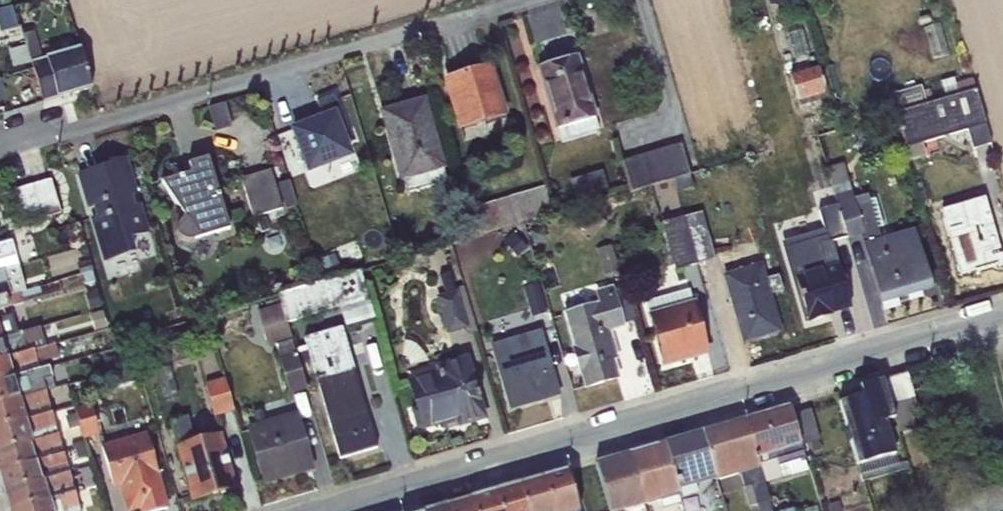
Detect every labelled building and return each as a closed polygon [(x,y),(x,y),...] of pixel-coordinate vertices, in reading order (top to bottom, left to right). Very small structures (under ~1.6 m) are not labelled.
[(0,8),(0,31),(18,27),(12,5),(0,8)] [(937,23),(923,27),(933,60),(948,55),(937,23)] [(26,45),(32,63),(43,102),(44,101),(44,102),(91,88),(79,47),(41,59),(33,31),(23,34),(26,45)] [(32,63),(26,45),(7,51),(12,68),(32,63)] [(577,57),(537,69),(555,130),(557,129),(560,142),(598,130),(594,118),(595,118),(577,57)] [(490,67),(451,78),(459,105),(452,107),(459,131),(505,117),(490,67)] [(826,98),(818,69),(818,67),(789,76),(798,106),(826,98)] [(818,69),(826,98),(834,95),(826,67),(818,69)] [(953,78),(940,82),(945,99),(974,90),(971,78),(954,82),(953,78)] [(926,105),(920,85),(888,95),(893,114),(895,113),(926,105)] [(926,105),(895,113),(905,148),(967,130),(972,149),(990,144),(974,90),(945,99),(926,105)] [(322,118),(292,129),(308,171),(349,155),(344,141),(351,138),(334,95),(316,102),(322,118)] [(423,102),(383,113),(406,193),(445,181),(423,102)] [(225,103),(207,108),(215,132),(232,127),(225,103)] [(681,143),(621,161),(630,191),(690,174),(681,143)] [(108,165),(80,173),(90,207),(93,207),(95,217),(90,218),(102,262),(135,253),(130,238),(148,233),(139,204),(133,206),(130,197),(134,195),(123,158),(107,162),(108,165)] [(191,173),(160,182),(175,203),(184,217),(179,222),(177,227),(176,233),(178,236),(183,240),(189,241),(228,229),(207,158),(188,164),(191,173)] [(837,206),(846,238),(846,239),(859,236),(862,244),(880,302),(921,289),(919,282),(927,280),(929,287),(930,287),(913,229),(880,239),(876,228),(882,226),(874,198),(868,200),(866,195),(853,198),(842,162),(825,167),(837,206)] [(270,170),(241,179),(252,218),(267,213),(268,220),(283,215),(270,170)] [(602,170),(569,180),(574,198),(608,188),(602,170)] [(288,205),(300,201),(293,177),(280,180),(288,205)] [(50,179),(16,189),(24,218),(59,208),(50,179)] [(543,186),(461,211),(470,238),(552,214),(543,186)] [(824,230),(825,234),(784,247),(807,322),(807,323),(830,316),(829,313),(850,307),(837,266),(827,269),(819,246),(830,242),(846,238),(837,206),(819,212),(824,230)] [(591,210),(577,226),(593,239),(606,223),(591,210)] [(697,263),(683,217),(681,211),(660,217),(674,270),(697,263)] [(700,212),(683,217),(697,263),(713,258),(700,212)] [(784,247),(825,234),(824,230),(780,243),(804,324),(807,323),(807,322),(784,247)] [(513,233),(503,242),(516,257),(526,248),(513,233)] [(17,266),(10,242),(0,245),(0,271),(17,266)] [(827,269),(837,266),(830,242),(819,246),(827,269)] [(611,246),(596,250),(603,275),(618,271),(611,246)] [(771,294),(766,278),(761,263),(758,264),(754,249),(730,256),(734,268),(735,272),(723,274),(743,342),(779,331),(768,295),(771,294)] [(0,271),(0,297),(25,290),(17,266),(0,271)] [(278,298),(286,323),(338,308),(345,331),(375,322),(359,271),(277,295),(278,298)] [(444,294),(435,297),(446,334),(465,329),(468,336),(477,333),(463,285),(453,289),(449,272),(439,275),(444,294)] [(777,275),(766,278),(771,294),(782,291),(777,275)] [(0,297),(0,339),(17,334),(8,307),(62,292),(59,280),(25,290),(0,297)] [(537,283),(522,288),(531,317),(546,313),(537,283)] [(597,303),(562,313),(580,372),(582,371),(586,387),(618,378),(612,359),(618,358),(610,333),(625,328),(624,324),(613,290),(612,285),(594,291),(597,303)] [(625,287),(613,290),(624,324),(635,321),(625,287)] [(688,289),(645,301),(649,313),(646,314),(647,320),(651,319),(664,365),(707,352),(694,307),(697,306),(695,300),(692,301),(688,289)] [(286,323),(278,298),(265,302),(267,308),(256,311),(266,346),(274,344),(291,341),(286,323)] [(103,310),(89,313),(93,332),(108,328),(103,310)] [(0,339),(0,360),(26,352),(24,345),(42,341),(39,327),(17,334),(0,339)] [(341,328),(303,338),(340,459),(377,448),(341,328)] [(540,330),(491,344),(510,410),(547,399),(545,393),(558,389),(540,330)] [(291,341),(274,344),(288,394),(305,390),(291,341)] [(403,342),(400,356),(406,359),(409,366),(427,361),(425,356),(419,349),(415,345),(410,342),(403,342)] [(0,360),(0,381),(42,369),(40,362),(58,357),(54,344),(26,352),(0,360)] [(435,372),(407,380),(414,408),(413,408),(418,427),(422,426),(422,428),(446,422),(445,419),(456,416),(458,425),(484,417),(466,356),(433,366),(435,372)] [(0,381),(0,404),(44,391),(55,388),(52,378),(51,378),(48,367),(42,369),(0,381)] [(130,368),(106,376),(112,392),(136,384),(130,368)] [(906,372),(882,380),(894,418),(898,432),(913,428),(909,414),(918,412),(906,372)] [(223,378),(205,384),(214,416),(233,411),(223,378)] [(894,418),(882,380),(858,387),(861,396),(838,403),(857,467),(897,455),(886,420),(894,418)] [(0,404),(0,428),(51,413),(44,391),(0,404)] [(89,404),(73,409),(82,439),(98,435),(89,404)] [(788,407),(745,420),(764,483),(807,471),(800,446),(791,415),(788,407)] [(262,473),(248,425),(245,426),(262,486),(314,470),(297,412),(293,411),(310,467),(285,475),(282,468),(262,473)] [(254,423),(248,425),(262,473),(282,468),(285,475),(310,467),(293,411),(264,420),(262,411),(252,413),(254,423)] [(0,428),(0,451),(57,435),(51,413),(0,428)] [(187,417),(169,421),(192,501),(235,489),(219,433),(193,440),(187,417)] [(702,432),(716,479),(716,482),(740,475),(749,507),(757,505),(759,510),(772,510),(764,483),(745,420),(702,432)] [(100,440),(113,487),(121,484),(129,510),(140,507),(141,510),(158,510),(167,508),(145,432),(115,441),(113,436),(100,440)] [(702,432),(663,443),(680,499),(696,494),(694,486),(716,479),(702,432)] [(0,451),(0,472),(63,454),(57,435),(0,451)] [(663,443),(629,454),(643,505),(659,500),(662,508),(681,502),(680,499),(663,443)] [(0,472),(0,488),(1,493),(68,473),(63,454),(0,472)] [(629,454),(595,463),(609,510),(623,510),(643,505),(629,454)] [(897,455),(857,467),(861,482),(901,471),(897,455)] [(90,467),(68,473),(74,492),(96,486),(90,467)] [(542,479),(552,510),(578,510),(575,499),(567,472),(542,479)] [(1,493),(7,510),(11,510),(74,492),(68,473),(1,493)] [(518,485),(526,510),(552,510),(542,479),(518,485)] [(494,492),(500,510),(526,510),(518,485),(494,492)] [(11,510),(79,510),(74,492),(11,510)] [(470,499),(474,510),(500,510),(494,492),(470,499)] [(446,506),(447,510),(474,510),(470,499),(446,506)]
